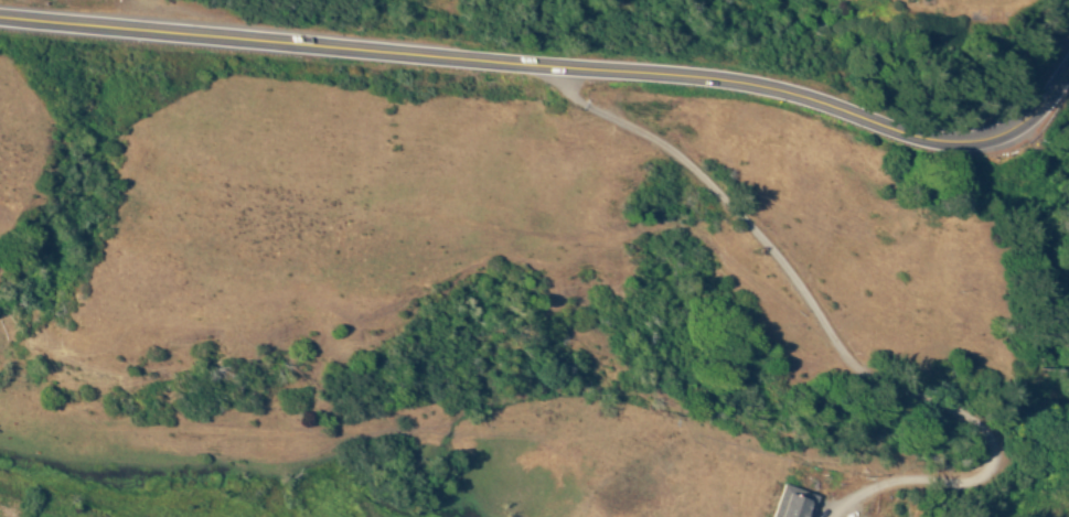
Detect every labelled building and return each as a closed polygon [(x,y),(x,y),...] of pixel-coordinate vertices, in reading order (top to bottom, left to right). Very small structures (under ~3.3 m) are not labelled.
[(780,483),(769,516),(809,516),(816,494),(780,483)]
